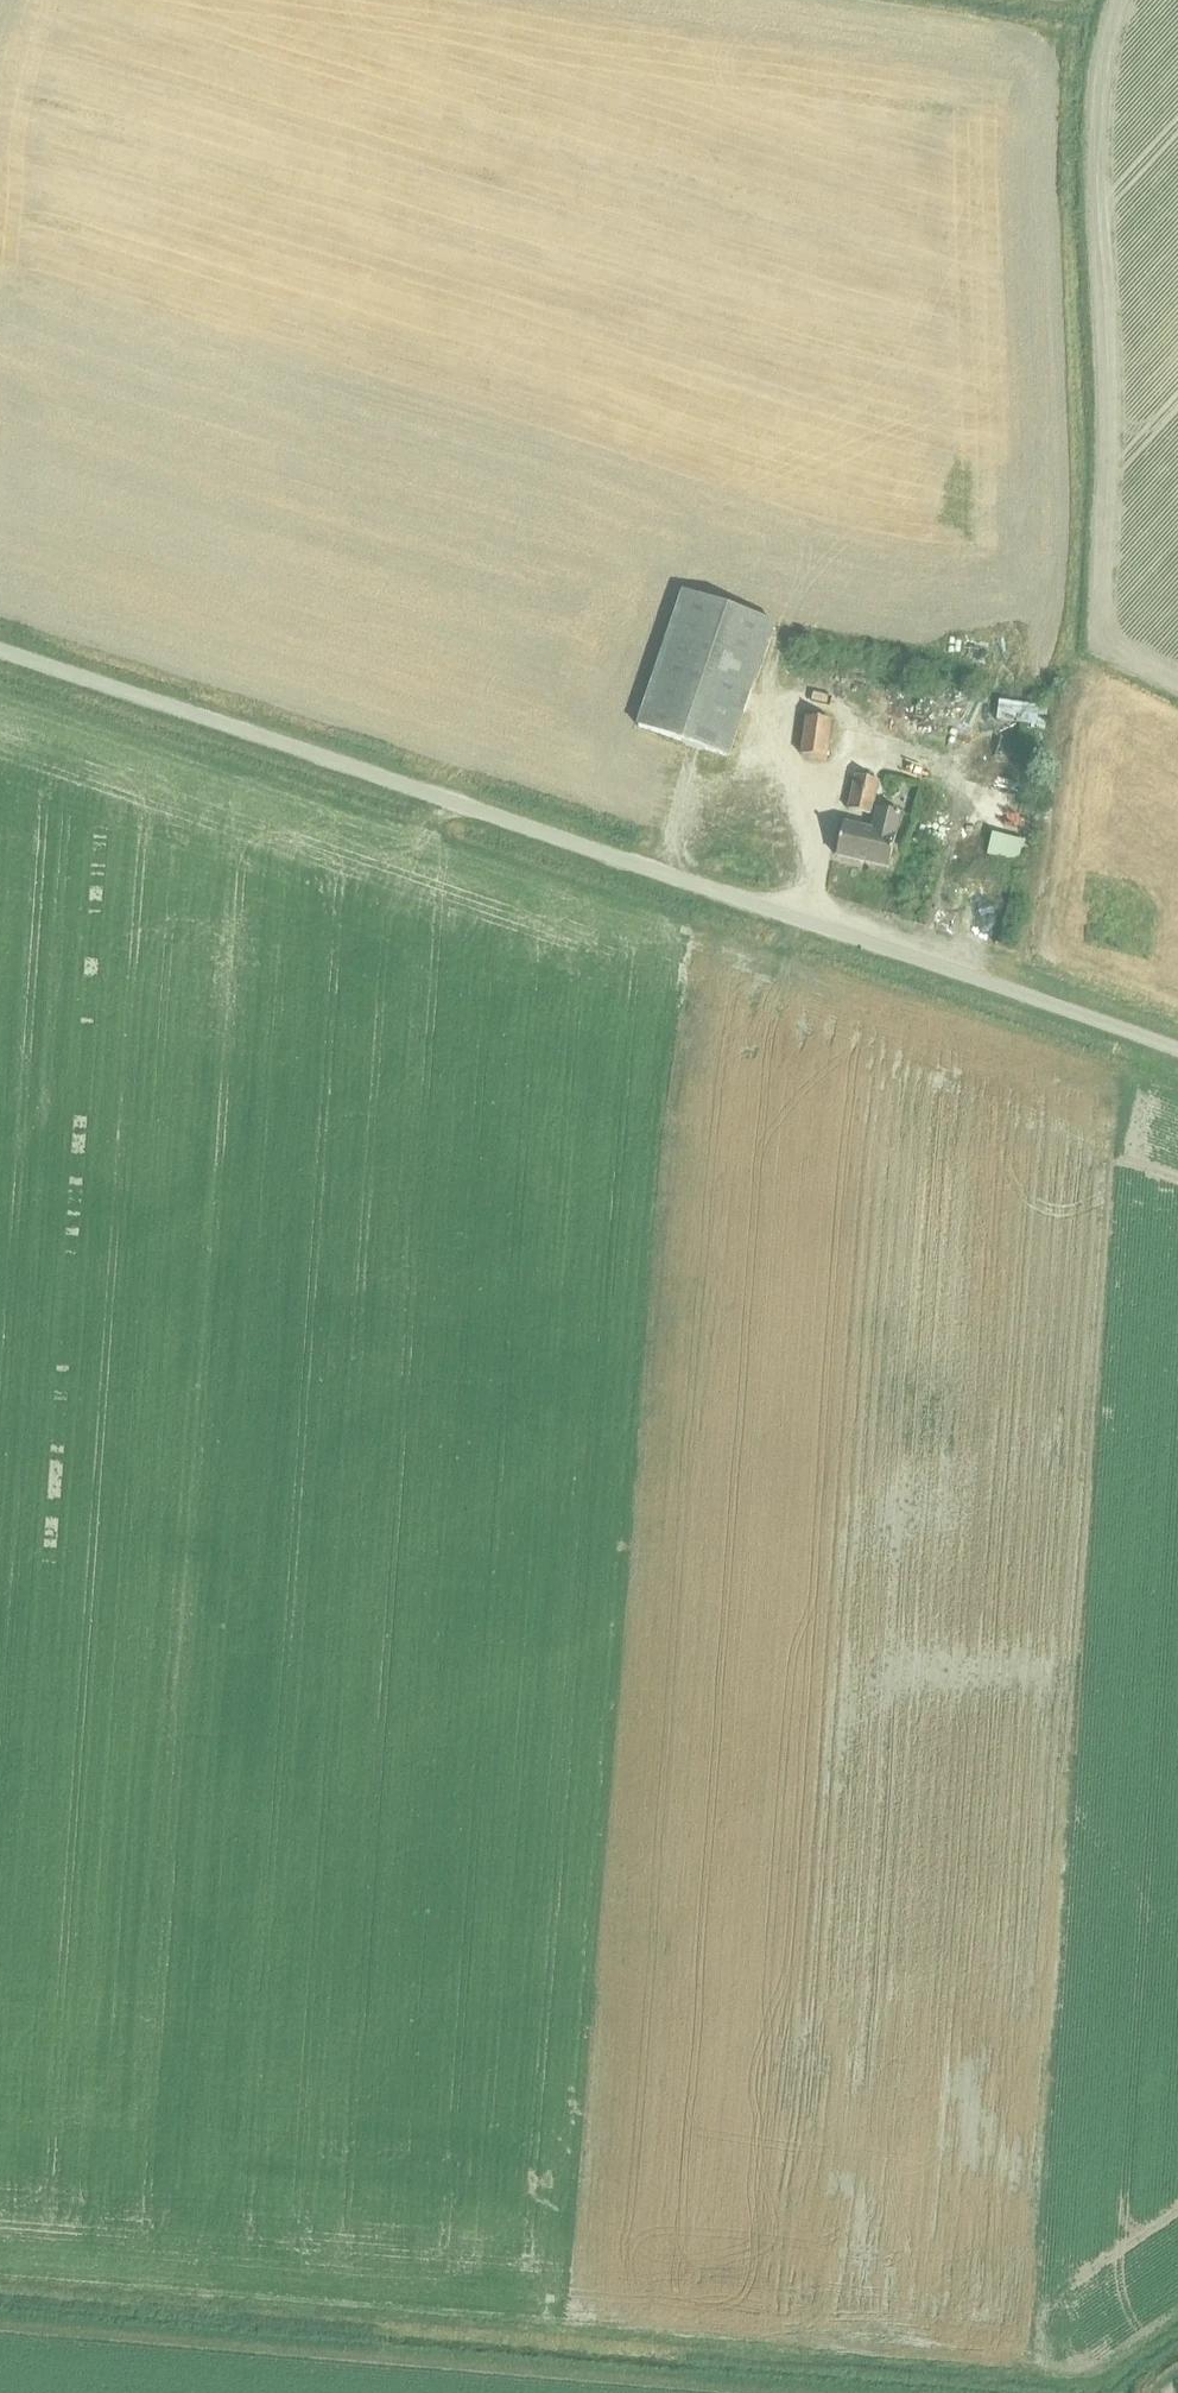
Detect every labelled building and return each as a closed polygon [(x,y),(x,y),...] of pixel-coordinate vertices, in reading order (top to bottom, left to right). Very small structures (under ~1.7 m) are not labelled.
[(727,757),(770,622),(680,593),(636,727),(727,757)] [(998,701),(990,758),(1039,765),(1048,708),(998,701)] [(823,759),(828,719),(806,716),(800,756),(823,759)] [(872,813),(880,782),(855,775),(847,807),(872,813)] [(844,823),(835,855),(886,869),(895,837),(902,813),(879,807),(873,831),(844,823)] [(991,832),(986,854),(1017,861),(1020,847),(1022,847),(1024,840),(991,832)]
